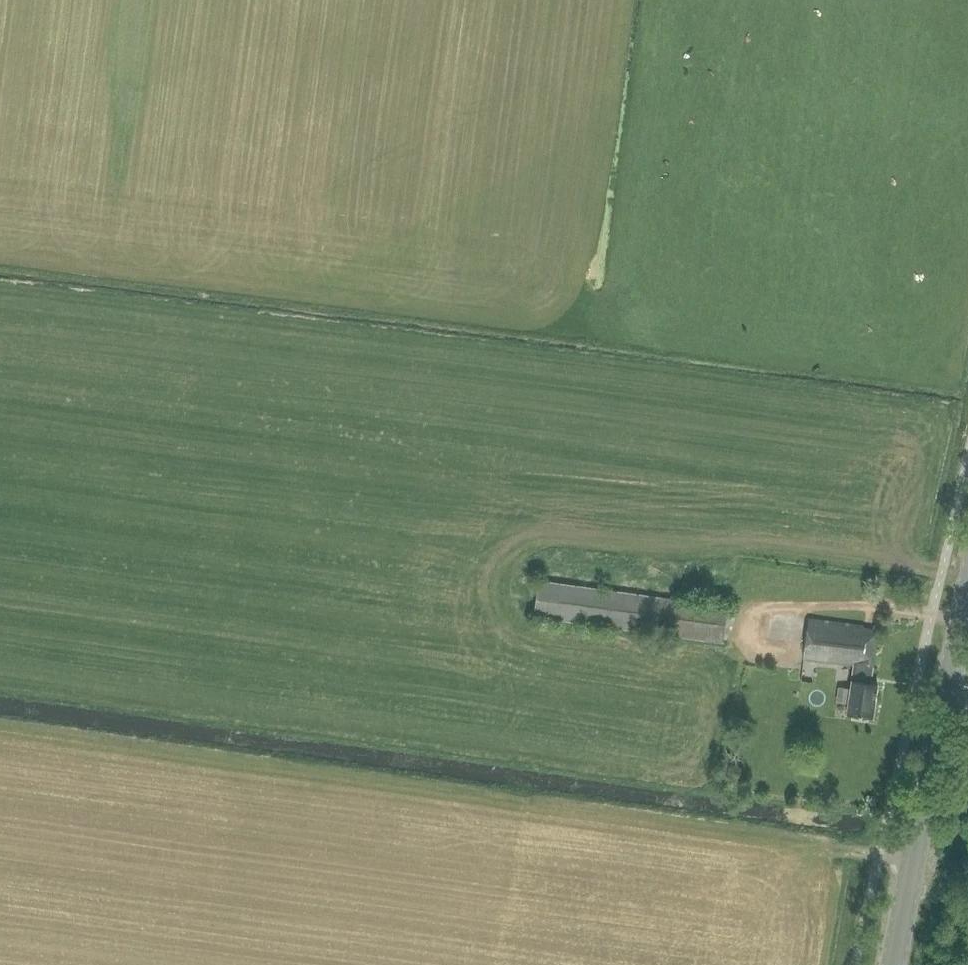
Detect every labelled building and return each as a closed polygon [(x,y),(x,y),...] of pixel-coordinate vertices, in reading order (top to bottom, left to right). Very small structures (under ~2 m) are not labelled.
[(723,643),(728,607),(539,581),(534,617),(723,643)] [(837,703),(842,703),(849,704),(847,715),(874,719),(878,684),(871,683),(877,627),(808,622),(804,658),(853,664),(850,689),(838,687),(837,703)]
